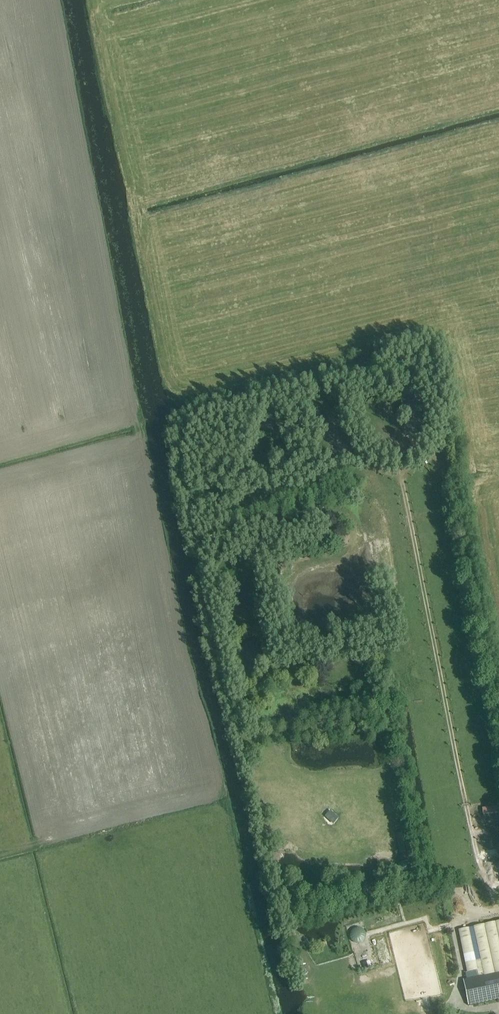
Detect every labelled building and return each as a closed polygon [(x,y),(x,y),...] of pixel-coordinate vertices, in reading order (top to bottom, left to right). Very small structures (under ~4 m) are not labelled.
[(262,505),(260,499),(247,503),(249,508),(262,505)] [(498,812),(498,805),(483,807),(484,813),(498,812)] [(407,832),(397,834),(400,853),(411,852),(407,832)] [(484,975),(498,972),(498,920),(473,926),(479,952),(475,953),(469,927),(458,930),(465,963),(470,962),(472,970),(482,967),(484,975)] [(477,977),(475,970),(465,973),(466,979),(463,980),(468,1005),(498,998),(498,972),(477,977)]
